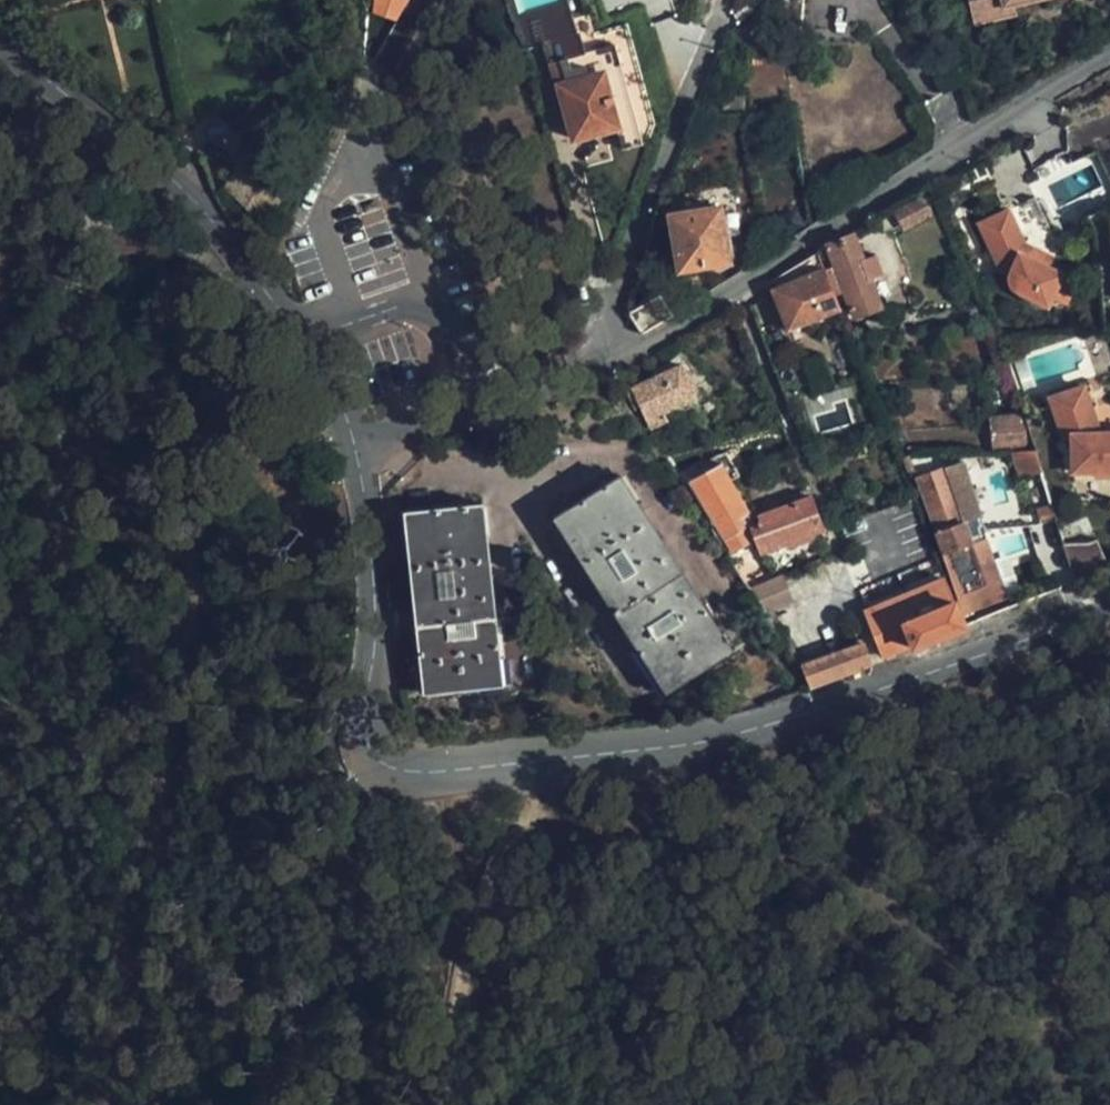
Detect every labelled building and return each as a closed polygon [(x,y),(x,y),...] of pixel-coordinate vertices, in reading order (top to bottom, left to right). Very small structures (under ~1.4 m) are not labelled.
[(372,66),(392,30),(406,1),(407,0),(373,0),(373,25),(372,66)] [(544,42),(550,63),(552,63),(574,139),(618,126),(625,149),(645,144),(614,44),(596,49),(583,53),(565,0),(504,0),(519,49),(544,42)] [(970,6),(974,24),(1018,13),(1016,4),(1015,0),(995,0),(970,6)] [(341,78),(336,90),(346,95),(352,83),(341,78)] [(1015,291),(1050,306),(1053,299),(1061,281),(1065,274),(1049,267),(1020,253),(1025,243),(1027,244),(1040,238),(1052,232),(1035,196),(1020,203),(1008,209),(1006,210),(1002,199),(995,184),(967,197),(979,223),(995,257),(1001,270),(1010,275),(1010,276),(1010,277),(1010,278),(1010,280),(1010,282),(1011,282),(1011,284),(1012,286),(1013,288),(1013,289),(1014,290),(1015,291)] [(1002,199),(1006,210),(1008,209),(1020,203),(1019,202),(1019,201),(1017,200),(1016,199),(1015,199),(1014,198),(1012,198),(1011,198),(1009,197),(1007,197),(1006,197),(1005,198),(1003,199),(1002,199)] [(731,262),(721,207),(660,217),(668,272),(731,262)] [(854,235),(833,240),(816,251),(833,296),(843,293),(853,322),(879,315),(866,274),(877,270),(872,253),(860,256),(854,235)] [(1020,253),(1049,267),(1054,257),(1027,244),(1025,243),(1020,253)] [(833,296),(816,251),(767,283),(786,330),(839,313),(833,296)] [(1075,287),(1061,281),(1053,299),(1067,305),(1075,287)] [(640,336),(672,314),(663,297),(661,293),(627,312),(640,336)] [(650,425),(665,416),(661,410),(687,392),(687,389),(688,387),(689,384),(688,381),(688,379),(688,376),(687,373),(686,370),(685,369),(683,367),(682,366),(680,365),(678,363),(676,362),(674,361),(672,361),(625,389),(635,406),(640,403),(650,425)] [(1091,406),(1084,385),(1051,397),(1057,417),(1091,406)] [(661,410),(665,416),(691,401),(687,392),(661,410)] [(1057,417),(1065,439),(1072,439),(1073,470),(1109,470),(1109,432),(1100,432),(1092,408),(1091,406),(1057,417)] [(994,443),(1032,439),(1029,407),(991,411),(994,443)] [(1016,478),(1038,471),(1031,451),(1008,453),(1016,478)] [(721,457),(687,477),(733,555),(754,542),(755,542),(741,519),(753,512),(721,457)] [(978,523),(963,487),(957,466),(911,485),(967,620),(1008,604),(983,543),(971,548),(963,529),(978,523)] [(693,604),(627,504),(634,500),(618,476),(552,519),(568,542),(572,540),(627,626),(624,630),(666,694),(732,650),(699,601),(693,604)] [(755,542),(759,551),(827,530),(815,492),(756,511),(760,522),(750,525),(755,542)] [(1038,522),(1054,518),(1049,504),(1033,509),(1038,522)] [(484,618),(477,533),(483,532),(480,505),(404,513),(406,539),(412,539),(420,624),(413,624),(420,692),(499,686),(492,617),(484,618)] [(981,537),(975,524),(963,529),(971,548),(983,543),(981,537)] [(1063,546),(1075,582),(1102,569),(1108,566),(1097,540),(1090,543),(1063,546)] [(754,542),(733,555),(729,557),(748,588),(752,587),(772,574),(759,551),(754,542)] [(783,572),(752,587),(767,619),(798,605),(783,572)] [(865,609),(885,657),(963,626),(944,577),(865,609)] [(803,666),(810,686),(870,663),(862,641),(803,666)]
